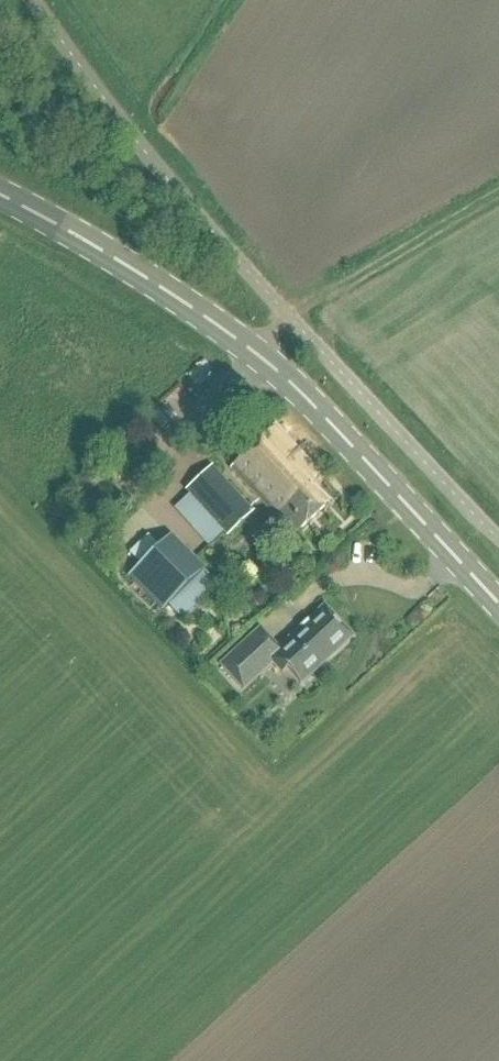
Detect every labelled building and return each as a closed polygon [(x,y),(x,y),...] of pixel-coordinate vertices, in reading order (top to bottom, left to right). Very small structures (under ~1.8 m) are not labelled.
[(274,515),(286,528),(288,526),(295,534),(324,507),(308,490),(313,477),(272,431),(229,470),(272,518),(274,515)] [(225,539),(253,514),(211,468),(184,493),(225,539)] [(169,537),(126,578),(160,613),(203,571),(169,537)] [(223,571),(204,587),(222,608),(240,593),(223,571)] [(383,614),(400,600),(393,591),(376,606),(383,614)] [(300,685),(351,638),(324,609),(308,623),(307,621),(298,629),(300,631),(279,651),(259,630),(219,667),(236,685),(256,667),(262,674),(272,665),(282,675),(287,670),(300,685)]
